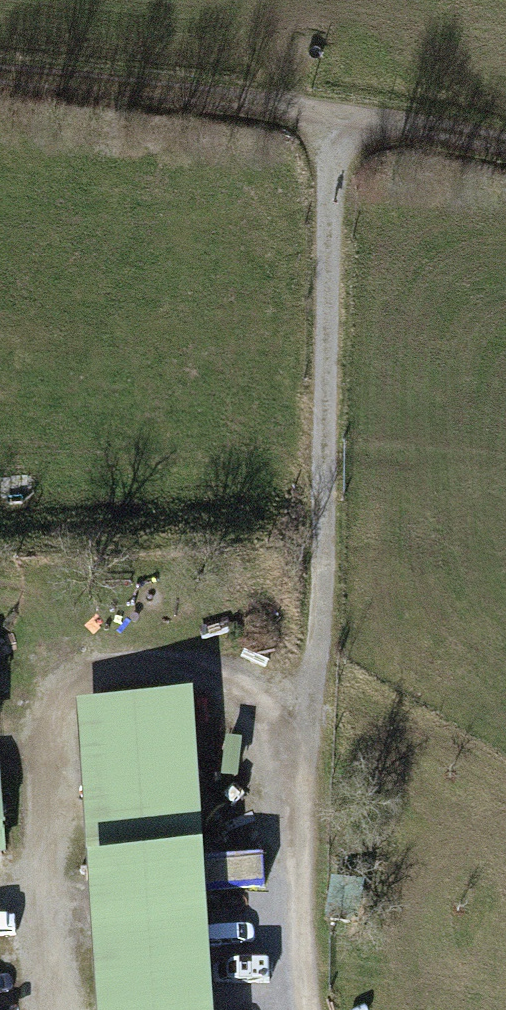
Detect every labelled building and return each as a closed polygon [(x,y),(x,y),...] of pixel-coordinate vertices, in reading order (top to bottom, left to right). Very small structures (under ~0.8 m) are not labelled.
[(85,1009),(201,1009),(183,698),(68,705),(85,1009)]
